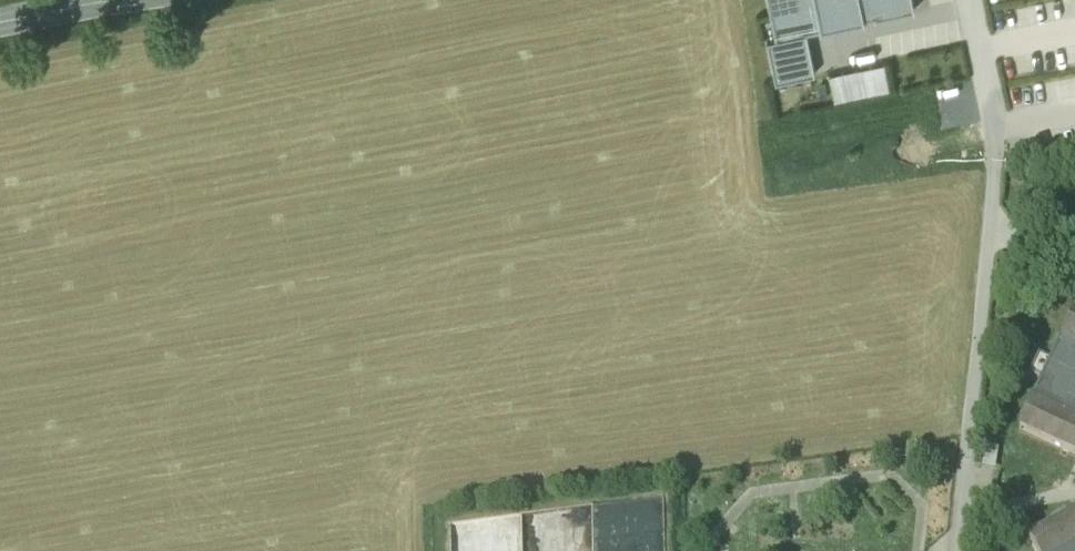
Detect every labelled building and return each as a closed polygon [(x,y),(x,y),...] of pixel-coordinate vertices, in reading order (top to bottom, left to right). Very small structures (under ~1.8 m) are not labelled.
[(775,40),(766,42),(775,84),(814,75),(807,40),(805,34),(864,21),(864,19),(874,17),(875,19),(915,11),(912,0),(767,0),(775,40)] [(828,74),(834,100),(887,89),(882,63),(828,74)] [(1018,429),(1074,455),(1074,314),(1072,313),(1018,429)] [(1027,540),(1033,550),(1074,550),(1074,514),(1027,540)]
